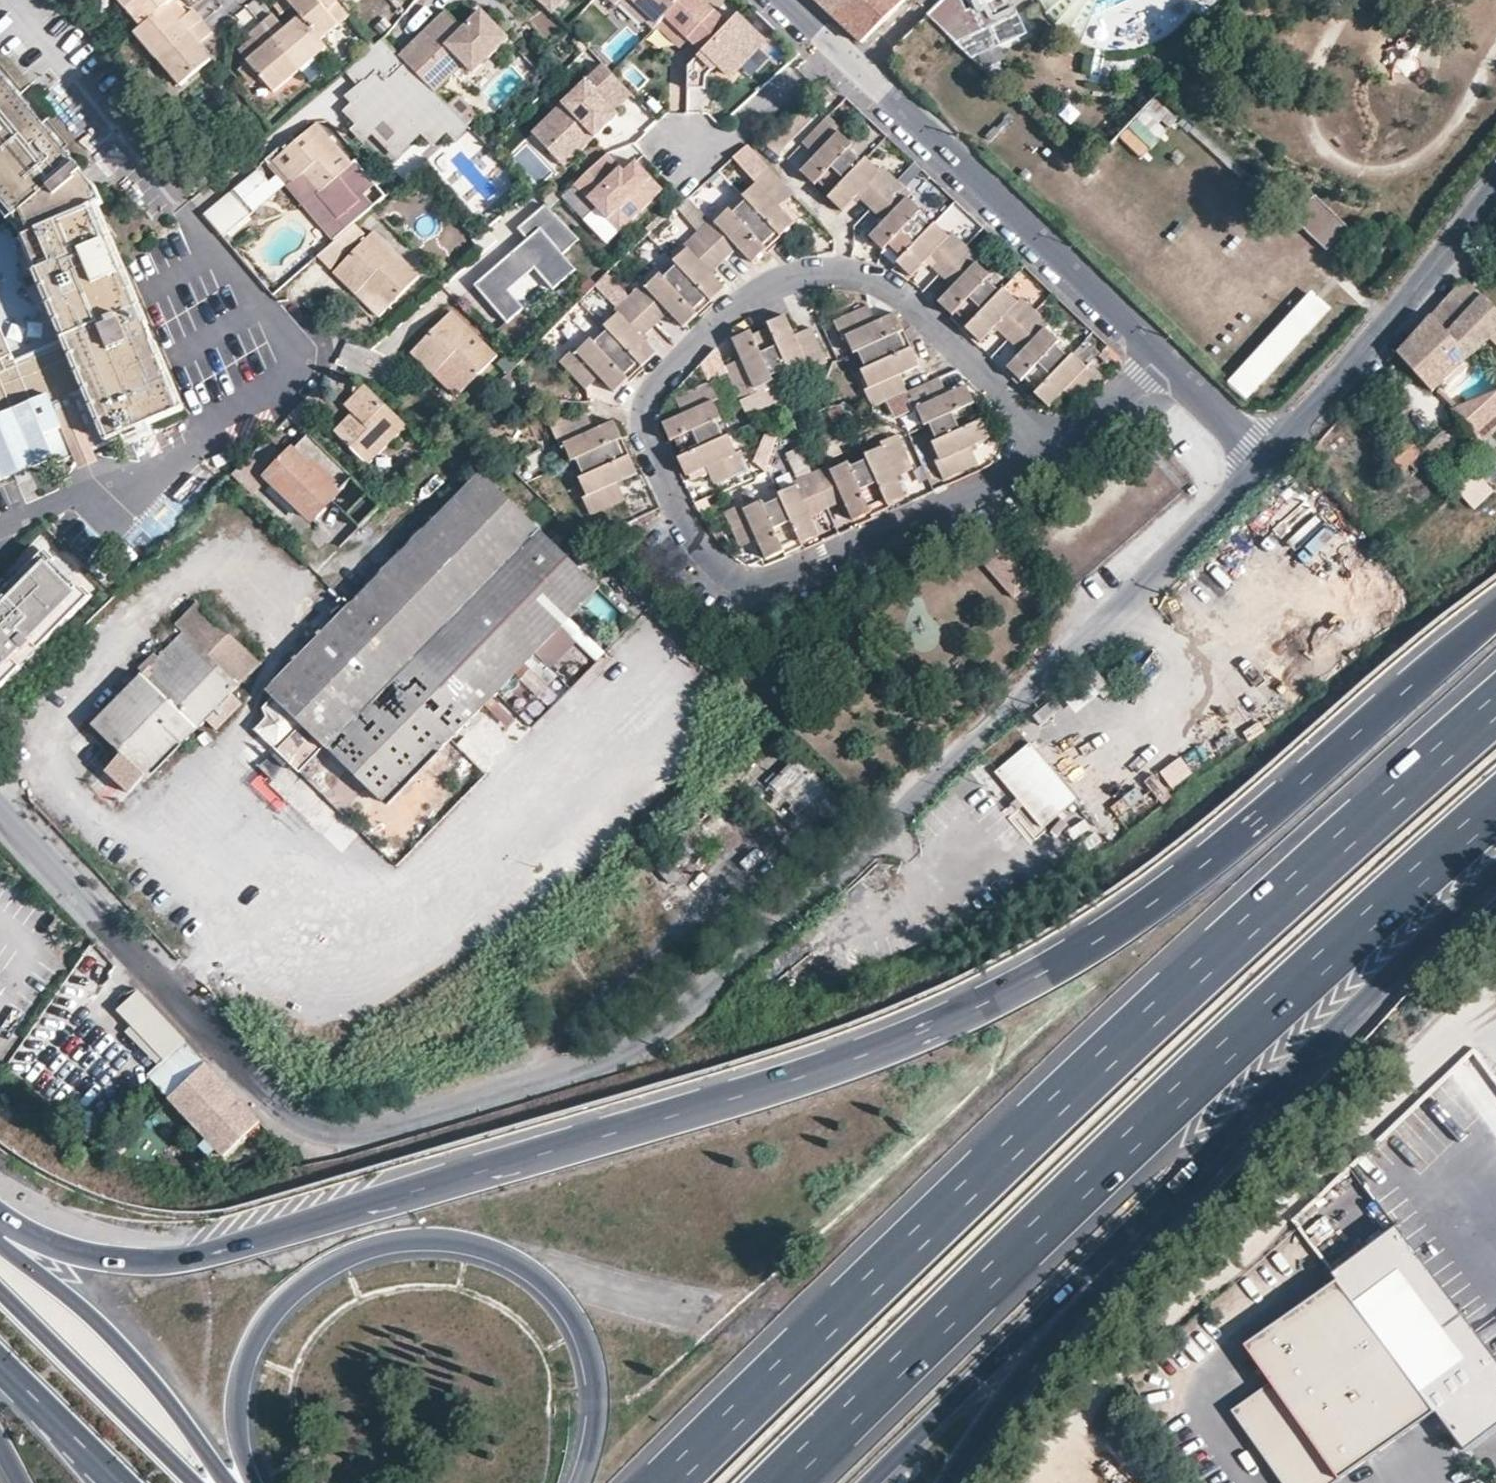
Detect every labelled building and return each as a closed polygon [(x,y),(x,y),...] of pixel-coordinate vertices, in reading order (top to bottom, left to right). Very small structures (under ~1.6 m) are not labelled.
[(131,6),(145,22),(170,2),(172,0),(138,0),(131,6)] [(170,2),(183,16),(195,7),(188,0),(172,0),(170,2)] [(295,6),(293,1),(292,0),(286,0),(278,7),(284,15),(295,6)] [(295,6),(303,16),(325,39),(342,25),(330,11),(340,3),(338,0),(294,0),(293,1),(295,6)] [(563,0),(555,0),(549,7),(553,11),(563,0)] [(633,10),(635,8),(645,17),(655,26),(657,24),(679,0),(621,0),(633,10)] [(706,0),(679,0),(657,24),(680,45),(688,36),(702,49),(728,21),(706,0)] [(858,42),(903,0),(815,0),(858,42)] [(1016,19),(1008,0),(999,0),(998,0),(964,0),(967,8),(962,10),(958,0),(938,0),(923,14),(925,16),(968,56),(1022,35),(1016,19)] [(1036,5),(1046,19),(1058,31),(1072,41),(1088,48),(1105,52),(1122,52),(1139,49),(1155,43),(1170,34),(1183,23),(1193,9),(1197,0),(1034,0),(1036,5)] [(183,16),(170,2),(145,22),(138,28),(161,54),(207,16),(198,5),(195,7),(183,16)] [(645,17),(635,8),(633,10),(643,20),(645,17)] [(407,62),(437,91),(465,63),(473,71),(497,48),(487,36),(498,27),(480,9),(460,27),(446,14),(423,38),(428,42),(407,62)] [(330,46),(325,39),(303,16),(288,29),(277,15),(266,24),(302,70),(330,46)] [(212,22),(207,16),(161,54),(184,81),(216,56),(203,39),(216,28),(212,22)] [(731,75),(761,43),(734,18),(688,67),(688,88),(705,88),(706,75),(717,63),(731,75)] [(302,70),(266,24),(254,34),(257,39),(266,48),(251,61),(242,68),(252,80),(260,74),(276,92),(302,70)] [(508,37),(498,27),(487,36),(497,48),(508,37)] [(403,58),(407,62),(428,42),(423,38),(403,58)] [(242,51),(251,61),(266,48),(257,39),(242,51)] [(453,133),(460,127),(386,41),(385,42),(347,72),(346,73),(359,87),(355,91),(360,97),(351,106),(347,109),(359,123),(366,118),(375,127),(386,119),(403,136),(410,130),(418,138),(424,133),(438,147),(453,133)] [(460,127),(466,121),(437,91),(407,62),(403,58),(402,57),(386,41),(460,127)] [(618,109),(634,93),(613,71),(604,62),(548,117),(564,134),(550,148),(567,165),(620,112),(618,109)] [(74,446),(56,403),(74,396),(95,446),(127,433),(152,423),(153,423),(186,408),(101,205),(110,200),(106,189),(101,182),(95,175),(0,66),(0,195),(21,220),(33,233),(25,237),(66,338),(17,359),(3,325),(0,326),(0,478),(74,446)] [(360,97),(355,91),(346,100),(351,106),(360,97)] [(1155,97),(1134,117),(1156,139),(1177,119),(1155,97)] [(843,126),(830,114),(829,115),(802,142),(815,156),(839,130),(843,126)] [(550,148),(564,134),(548,117),(534,131),(550,148)] [(413,148),(403,136),(386,119),(375,127),(366,118),(359,123),(355,126),(370,142),(376,136),(400,159),(413,148)] [(296,181),(304,174),(308,169),(325,188),(356,163),(320,120),(277,157),(296,181)] [(460,127),(465,133),(472,127),(466,121),(460,127)] [(453,133),(460,139),(465,133),(460,127),(453,133)] [(403,136),(413,148),(421,141),(418,138),(410,130),(403,136)] [(853,144),(839,130),(815,156),(801,171),(816,184),(820,180),(832,192),(829,196),(843,210),(856,197),(881,170),(865,156),(862,159),(850,147),(853,144)] [(665,188),(637,160),(626,171),(621,175),(618,172),(622,167),(609,154),(564,198),(587,220),(599,208),(622,231),(665,188)] [(881,170),(856,197),(870,210),(897,182),(883,168),(881,170)] [(320,192),(325,188),(308,169),(304,174),(320,192)] [(752,183),(755,185),(779,211),(792,198),(766,169),(752,183)] [(910,194),(897,182),(870,210),(883,223),(907,198),(910,194)] [(777,239),(792,225),(779,211),(755,185),(740,200),(737,197),(725,208),(728,211),(715,223),(715,224),(714,225),(736,251),(751,266),(765,252),(761,248),(774,236),(777,239)] [(238,187),(208,213),(227,235),(257,210),(238,187)] [(1311,192),(1290,213),(1324,247),(1346,224),(1311,192)] [(907,198),(883,223),(869,238),(883,251),(886,248),(900,259),(895,263),(911,278),(926,262),(948,237),(933,223),(928,227),(916,215),(920,211),(907,198)] [(697,235),(707,225),(685,201),(673,211),(697,235)] [(563,255),(578,240),(544,204),(517,229),(524,237),(473,285),(511,325),(573,266),(563,255)] [(509,211),(492,227),(502,238),(519,223),(509,211)] [(369,231),(359,220),(322,252),(334,265),(369,231)] [(736,251),(713,225),(710,222),(707,225),(697,235),(724,263),(736,251)] [(489,250),(502,238),(492,227),(479,237),(489,250)] [(360,292),(367,285),(370,280),(393,303),(422,274),(420,271),(423,269),(412,256),(409,260),(378,229),(337,268),(360,292)] [(953,233),(948,237),(926,262),(940,276),(967,247),(953,233)] [(711,276),(724,263),(697,235),(683,249),(686,251),(711,276)] [(967,247),(940,276),(952,287),(977,262),(979,259),(967,247)] [(711,276),(686,251),(674,265),(677,268),(664,280),(660,276),(646,290),(669,316),(682,330),(698,317),(694,312),(709,300),(711,303),(724,291),(711,276)] [(991,276),(977,262),(952,287),(938,303),(952,317),(956,313),(968,325),(966,328),(980,341),(995,327),(1018,302),(1004,288),(999,292),(986,280),(991,276)] [(390,306),(393,303),(370,280),(367,285),(390,306)] [(1460,282),(1396,354),(1433,386),(1482,332),(1495,345),(1495,308),(1469,282),(1460,282)] [(669,316),(646,290),(643,288),(629,301),(655,329),(669,316)] [(1334,310),(1316,293),(1234,382),(1252,399),(1334,310)] [(1018,302),(995,327),(1009,339),(1037,311),(1023,298),(1018,302)] [(655,329),(629,301),(616,313),(619,317),(643,341),(655,329)] [(875,320),(866,305),(833,320),(840,336),(845,334),(875,320)] [(436,373),(442,366),(447,361),(470,384),(500,354),(454,309),(415,351),(436,373)] [(1050,323),(1037,311),(1009,339),(1023,352),(1046,327),(1050,323)] [(893,313),(875,320),(845,334),(853,353),(858,351),(865,366),(860,369),(869,386),(900,374),(918,365),(910,346),(906,348),(899,333),(902,331),(893,313)] [(809,367),(796,337),(787,316),(769,324),(770,328),(754,337),(751,332),(734,340),(743,361),(742,362),(756,391),(774,383),(772,379),(789,372),(791,375),(809,367)] [(643,341),(619,317),(605,330),(608,333),(596,345),(592,342),(579,355),(602,380),(616,395),(630,382),(626,378),(639,365),(643,368),(656,356),(643,341)] [(1046,327),(1023,352),(1008,367),(1022,380),(1026,377),(1038,388),(1035,392),(1049,406),(1065,390),(1088,365),(1073,352),(1069,355),(1056,344),(1059,340),(1046,327)] [(812,330),(796,337),(809,367),(811,372),(827,365),(812,330)] [(865,366),(858,351),(853,353),(843,358),(850,374),(860,369),(865,366)] [(588,393),(602,380),(579,355),(576,353),(563,365),(588,393)] [(465,389),(470,384),(447,361),(442,366),(465,389)] [(758,396),(756,391),(742,362),(727,369),(743,402),(758,396)] [(1092,362),(1088,365),(1065,390),(1079,402),(1104,375),(1092,362)] [(900,374),(869,386),(868,387),(865,389),(873,406),(905,393),(907,390),(900,374)] [(907,390),(905,393),(912,408),(917,407),(946,392),(939,375),(907,390)] [(348,403),(355,410),(359,415),(340,432),(369,462),(409,424),(369,383),(348,403)] [(947,392),(946,392),(917,407),(926,425),(930,422),(938,438),(932,440),(940,459),(971,446),(992,436),(985,417),(980,419),(972,404),(976,401),(968,383),(947,392)] [(719,403),(712,386),(676,402),(683,419),(715,405),(719,403)] [(1495,395),(1454,405),(1485,436),(1495,427),(1495,395)] [(540,402),(553,431),(570,423),(562,403),(540,402)] [(723,424),(715,405),(683,419),(664,427),(672,446),(676,443),(683,458),(679,460),(687,479),(706,470),(738,456),(730,438),(725,441),(718,426),(723,424)] [(337,428),(340,432),(359,415),(355,410),(337,428)] [(595,432),(587,414),(570,423),(553,431),(560,447),(564,445),(595,432)] [(153,426),(152,423),(127,433),(131,443),(156,433),(153,426)] [(614,423),(595,432),(564,445),(572,464),(577,462),(582,476),(578,478),(586,497),(618,483),(637,475),(630,455),(625,457),(619,442),(622,441),(614,423)] [(379,505),(310,433),(285,458),(267,440),(233,474),(250,492),(269,476),(339,546),(379,505)] [(880,441),(883,446),(897,477),(914,470),(898,433),(880,441)] [(766,462),(779,445),(767,436),(754,453),(766,462)] [(897,477),(883,446),(866,454),(868,459),(887,501),(889,503),(906,497),(897,477)] [(980,463),(971,446),(940,459),(937,461),(945,479),(980,463)] [(742,455),(738,456),(706,470),(714,488),(750,472),(742,455)] [(887,501),(868,459),(852,466),(851,463),(832,470),(845,501),(854,520),(874,513),(872,507),(887,501)] [(828,509),(845,501),(832,470),(830,465),(812,473),(828,509)] [(828,509),(812,473),(794,481),(796,486),(811,517),(828,509)] [(483,474),(414,543),(433,563),(293,704),(391,801),(601,588),(483,474)] [(1477,477),(1459,493),(1474,508),(1492,492),(1477,477)] [(624,500),(618,483),(586,497),(582,499),(589,516),(624,500)] [(811,517),(796,486),(779,494),(780,499),(765,506),(763,501),(745,509),(758,541),(766,557),(767,561),(786,553),(784,546),(800,540),(802,545),(820,538),(811,517)] [(741,548),(758,541),(745,509),(742,505),(725,513),(731,526),(741,548)] [(731,526),(721,511),(710,516),(719,532),(731,526)] [(741,548),(731,526),(719,532),(730,553),(741,548)] [(1323,578),(1351,556),(1333,533),(1305,555),(1323,578)] [(996,537),(989,543),(993,547),(985,554),(981,549),(974,556),(1014,602),(1036,582),(1001,541),(996,537)] [(414,543),(274,685),(293,704),(433,563),(414,543)] [(985,546),(981,549),(985,554),(993,547),(989,543),(985,546)] [(0,596),(0,688),(89,601),(43,554),(0,596)] [(111,769),(107,772),(129,796),(147,779),(149,781),(208,721),(218,730),(244,706),(234,695),(265,664),(204,603),(181,626),(187,633),(163,657),(158,652),(140,669),(145,674),(94,725),(116,751),(105,762),(111,769)] [(1060,694),(1074,711),(1097,692),(1102,698),(1113,689),(1093,666),(1060,694)] [(1033,716),(1040,725),(1061,707),(1053,699),(1033,716)] [(1028,743),(994,772),(1042,827),(1075,798),(1028,743)] [(761,775),(779,792),(784,787),(797,802),(793,807),(780,819),(797,835),(835,795),(804,765),(803,766),(785,750),(761,775)] [(1159,770),(1171,786),(1192,771),(1180,754),(1159,770)] [(120,805),(129,796),(107,772),(98,782),(120,805)] [(779,792),(793,807),(797,802),(784,787),(779,792)] [(686,841),(667,821),(649,840),(637,852),(659,877),(672,866),(667,861),(686,841)] [(216,1075),(186,1041),(150,1075),(223,1155),(259,1122),(216,1075)] [(1385,1135),(1372,1147),(1396,1172),(1409,1160),(1385,1135)] [(1362,1156),(1349,1168),(1373,1193),(1386,1181),(1362,1156)] [(1320,1198),(1306,1210),(1330,1235),(1343,1223),(1320,1198)] [(1396,1225),(1332,1272),(1464,1448),(1495,1424),(1495,1358),(1396,1225)] [(1231,1407),(1269,1462),(1399,1370),(1340,1286),(1246,1349),(1266,1382),(1231,1407)] [(1418,1396),(1399,1370),(1269,1462),(1283,1482),(1331,1482),(1336,1479),(1331,1473),(1326,1462),(1418,1396)] [(1425,1406),(1418,1396),(1326,1462),(1331,1473),(1425,1406)]
